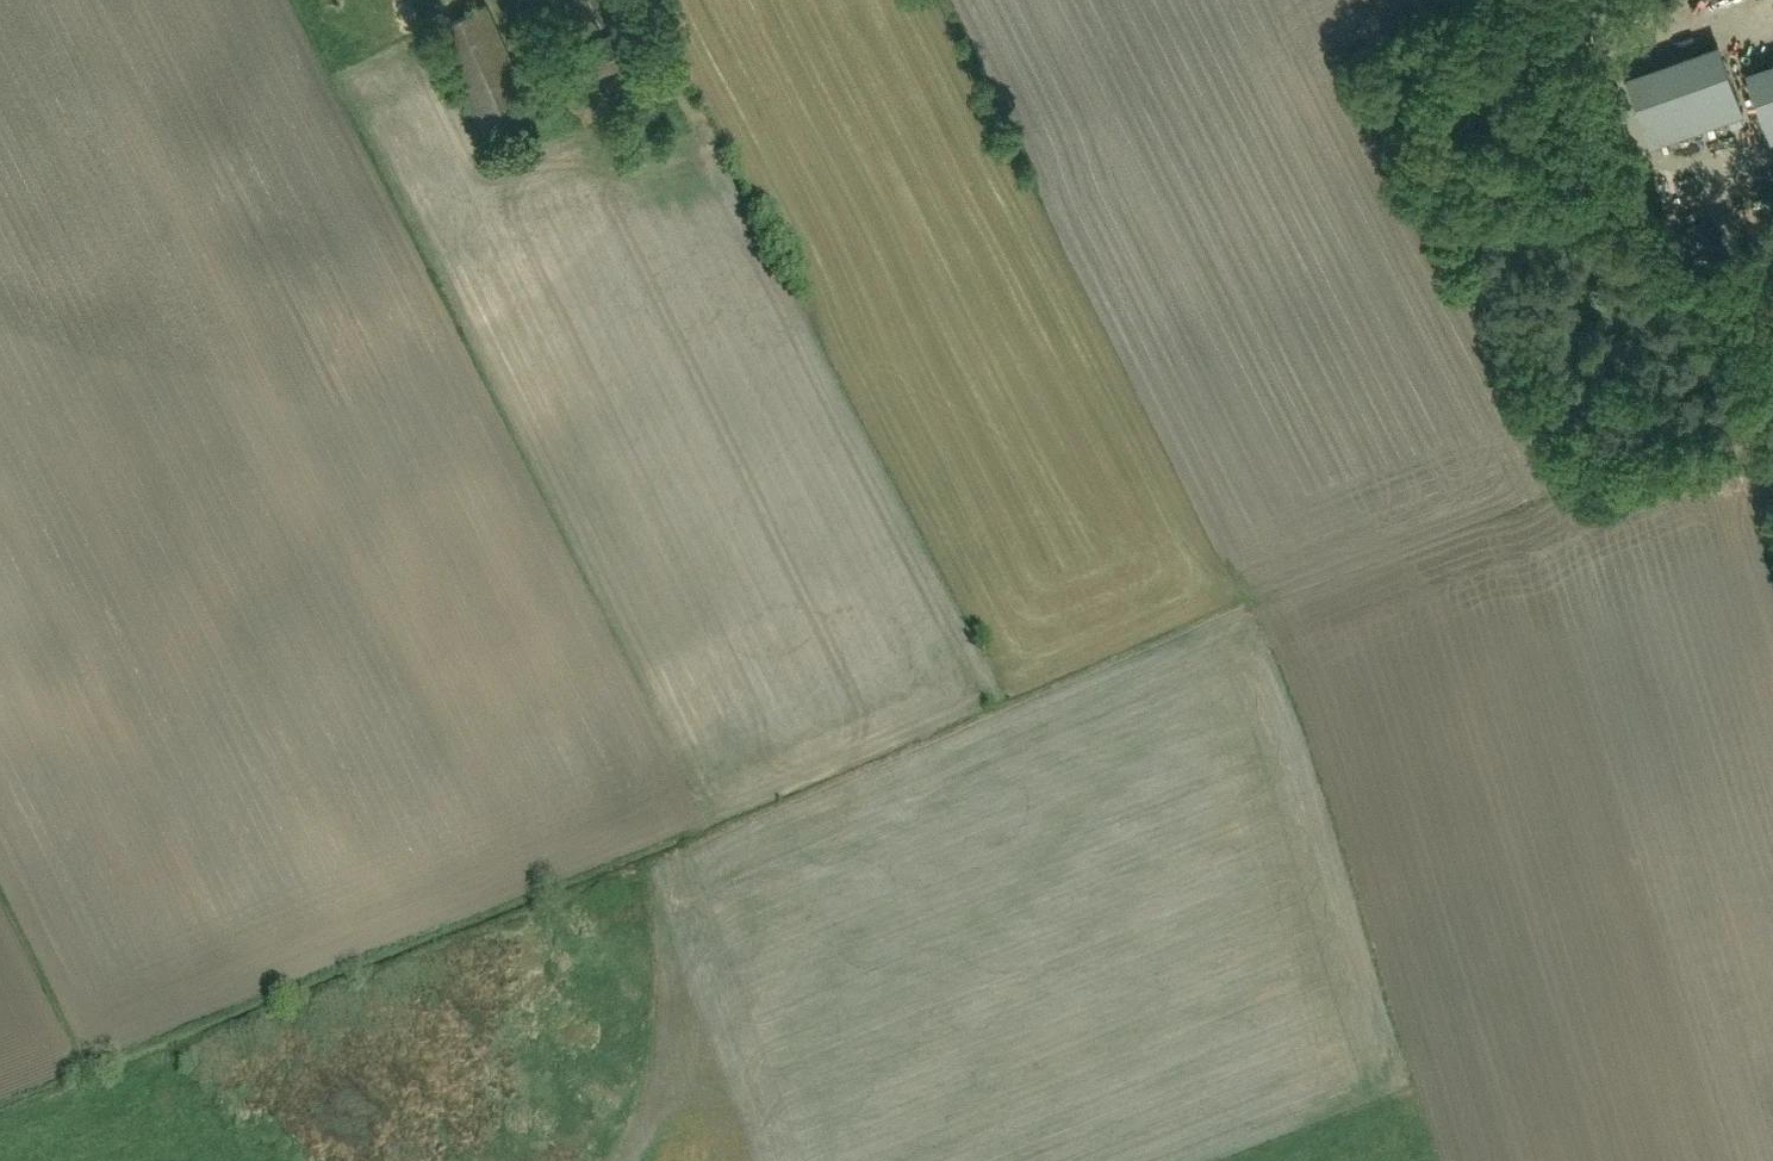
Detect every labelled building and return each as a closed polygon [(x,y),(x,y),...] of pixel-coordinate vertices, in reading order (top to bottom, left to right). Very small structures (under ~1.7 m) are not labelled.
[(580,30),(624,9),(619,0),(566,0),(580,30)] [(571,54),(585,85),(641,59),(627,29),(571,54)] [(1719,43),(1627,75),(1650,142),(1742,111),(1719,43)] [(1772,137),(1772,61),(1748,70),(1771,138),(1772,137)]
